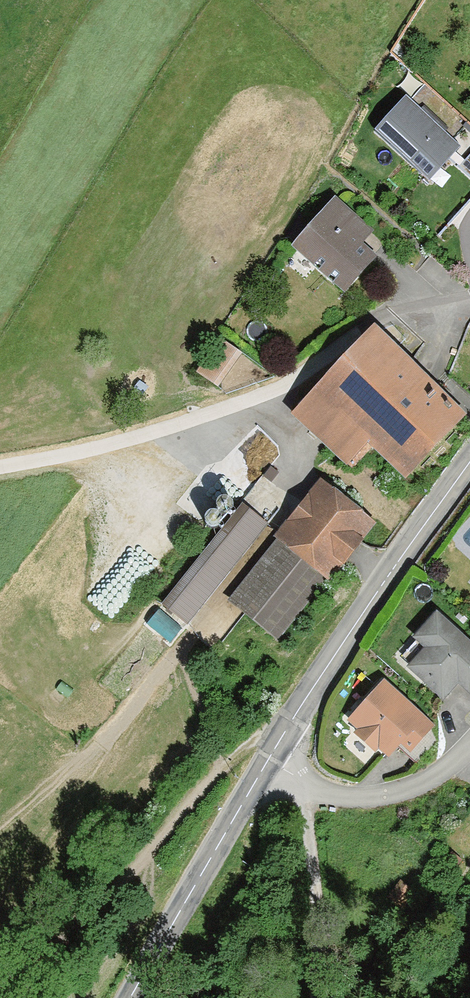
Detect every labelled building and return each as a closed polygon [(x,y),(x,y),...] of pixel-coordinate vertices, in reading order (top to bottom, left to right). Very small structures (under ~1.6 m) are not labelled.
[(405,101),(375,135),(430,183),(460,149),(405,101)] [(337,197),(293,247),(346,294),(380,257),(365,244),(376,231),(337,197)] [(376,324),(291,416),(348,468),(369,444),(407,482),(469,416),(376,324)] [(279,543),(230,602),(279,643),(377,525),(324,481),(274,540),(279,543)] [(244,503),(163,605),(190,626),(271,525),(244,503)] [(414,642),(426,653),(410,671),(444,700),(459,683),(469,693),(469,648),(436,618),(414,642)] [(357,734),(353,738),(375,757),(379,753),(389,762),(403,747),(410,754),(432,729),(385,686),(349,726),(357,734)]
